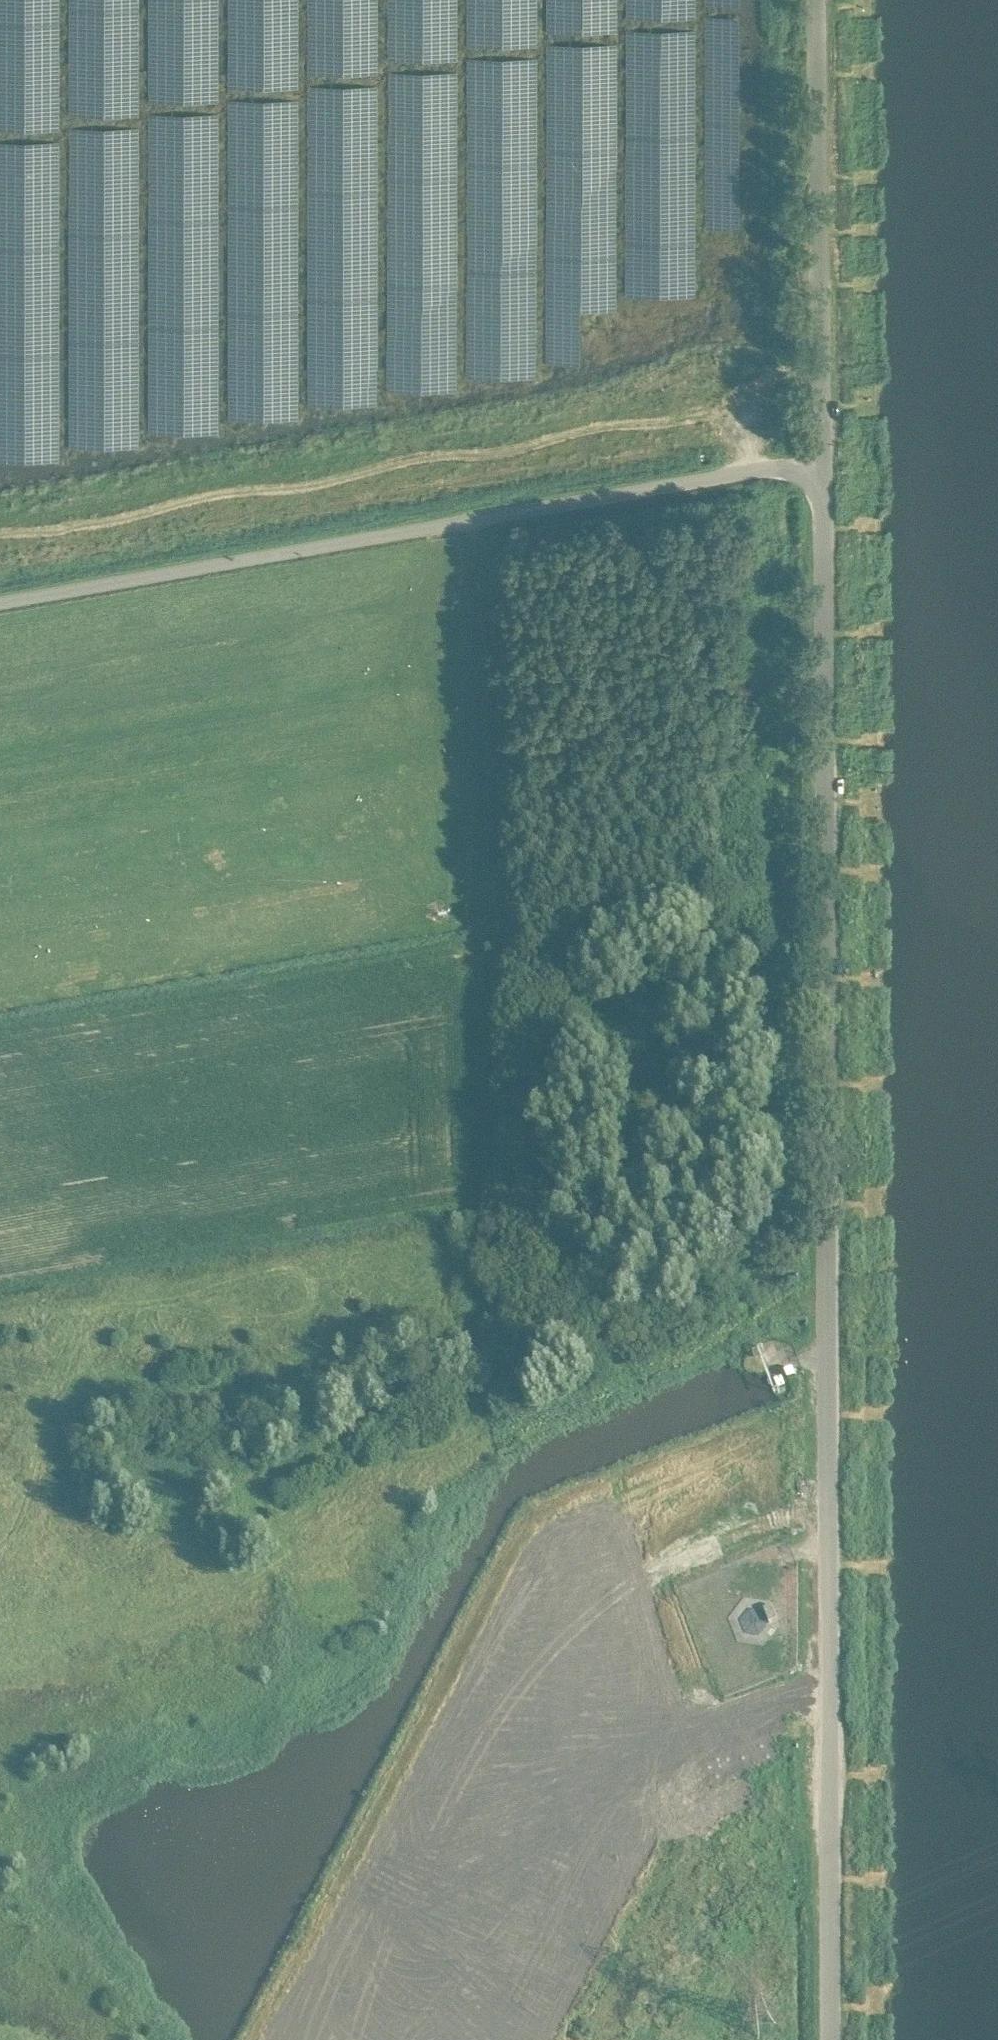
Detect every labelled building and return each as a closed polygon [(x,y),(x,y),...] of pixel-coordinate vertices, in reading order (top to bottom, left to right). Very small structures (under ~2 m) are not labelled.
[(728,1618),(733,1631),(738,1642),(763,1646),(780,1625),(770,1601),(744,1597),(728,1618)]
